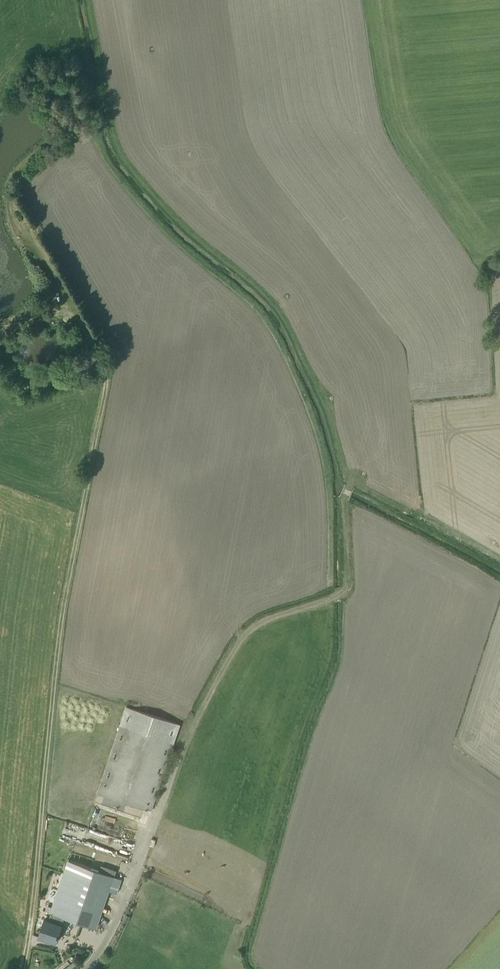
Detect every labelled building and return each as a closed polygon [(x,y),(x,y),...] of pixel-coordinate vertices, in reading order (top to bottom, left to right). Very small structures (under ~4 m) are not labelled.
[(178,724),(128,709),(102,794),(152,809),(178,724)] [(113,876),(68,861),(51,913),(96,928),(113,876)] [(61,926),(45,921),(39,940),(55,945),(61,926)]
